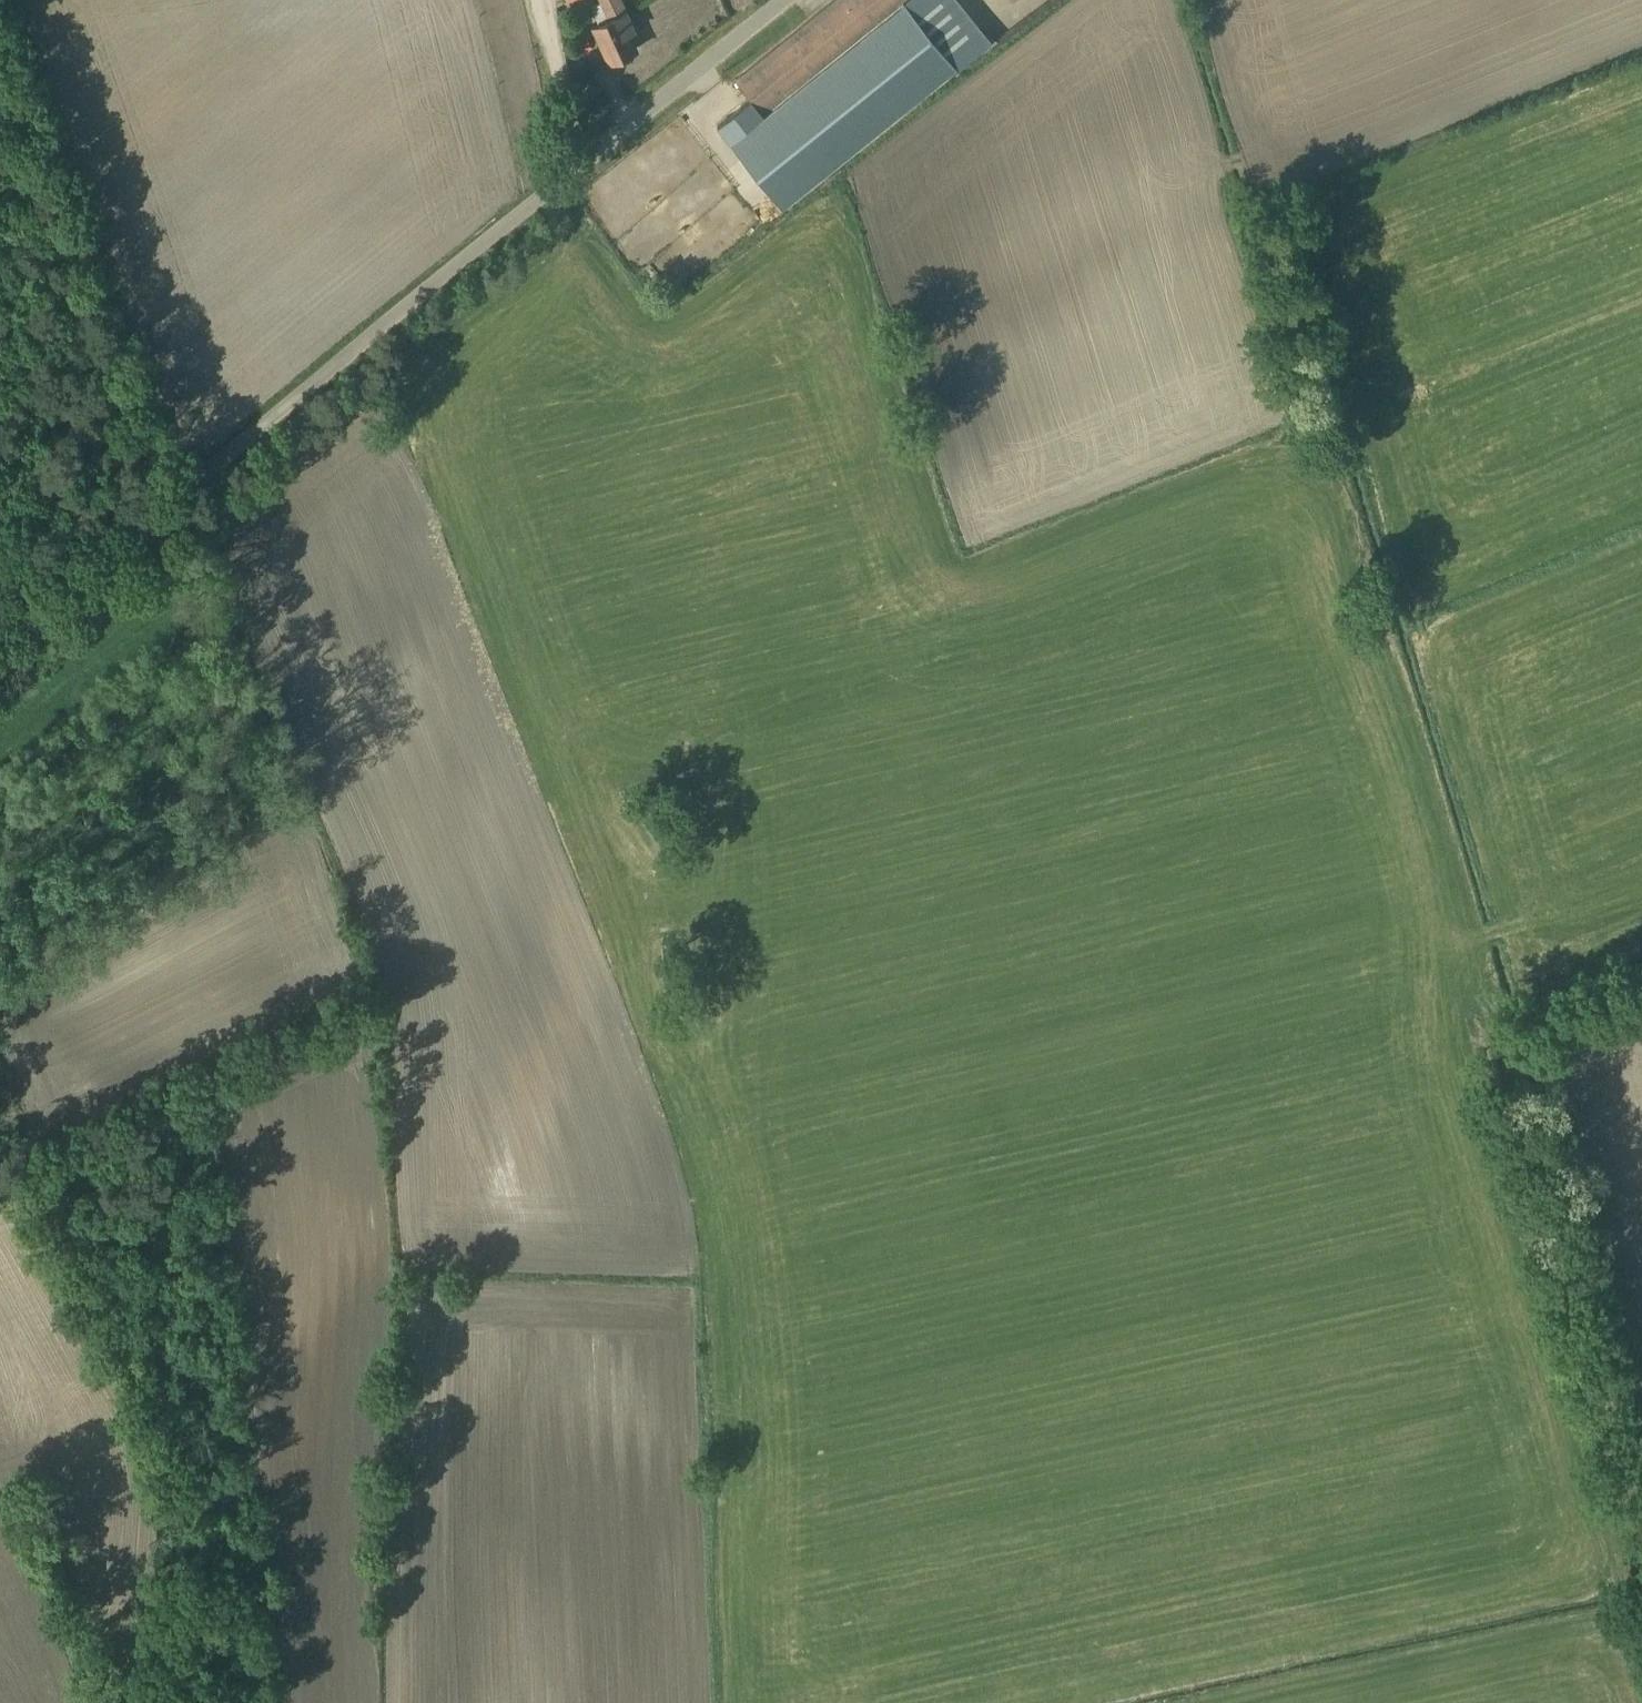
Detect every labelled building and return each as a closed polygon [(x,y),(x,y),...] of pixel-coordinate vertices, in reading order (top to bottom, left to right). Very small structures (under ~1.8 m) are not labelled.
[(619,0),(598,0),(599,3),(589,7),(596,23),(592,26),(608,61),(636,49),(628,32),(633,30),(619,0)] [(905,0),(835,0),(736,81),(748,96),(714,123),(783,208),(956,67),(902,2),(905,0)]
